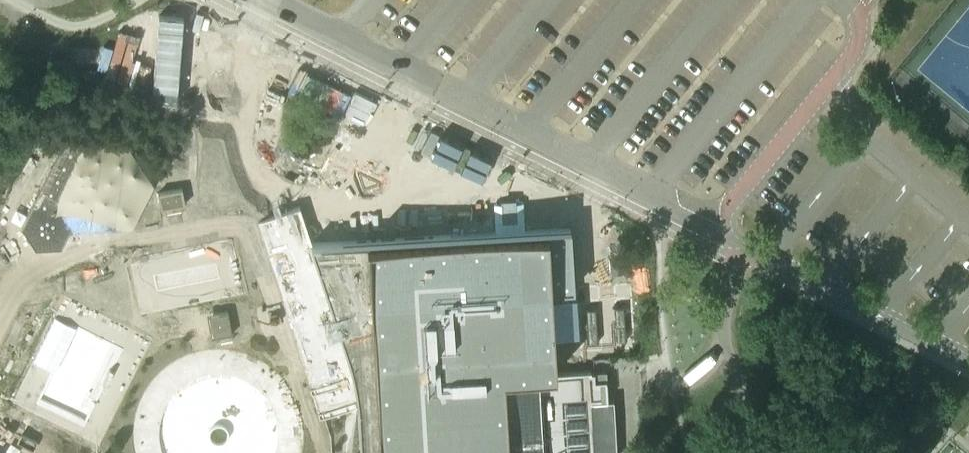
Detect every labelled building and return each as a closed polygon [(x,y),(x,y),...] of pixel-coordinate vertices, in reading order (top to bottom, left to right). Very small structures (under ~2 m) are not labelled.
[(83,147),(64,139),(23,223),(36,245),(59,244),(70,223),(55,207),(83,147)] [(179,186),(157,190),(160,206),(182,201),(179,186)] [(309,244),(352,375),(357,408),(360,452),(617,452),(613,400),(607,401),(605,371),(589,372),(580,228),(524,231),(523,202),(508,203),(493,203),(494,233),(309,244)] [(352,375),(309,244),(298,207),(255,220),(308,389),(352,375)] [(227,311),(207,315),(211,335),(231,331),(227,311)]
